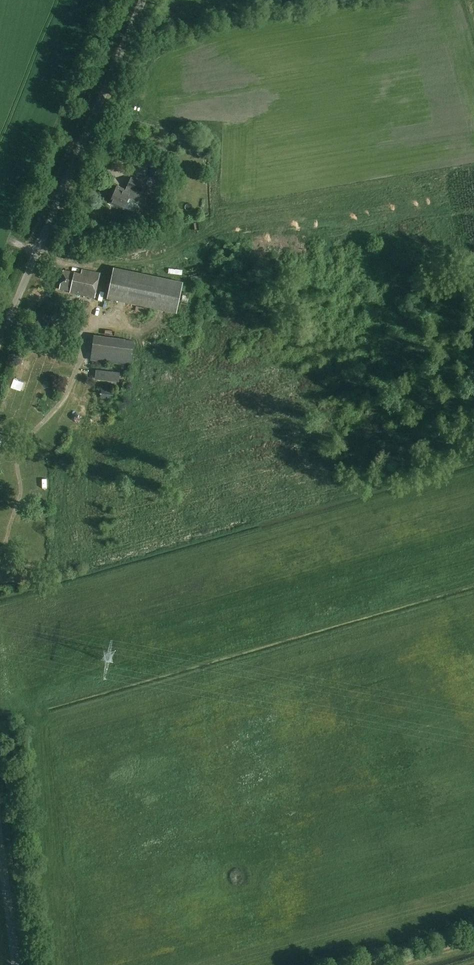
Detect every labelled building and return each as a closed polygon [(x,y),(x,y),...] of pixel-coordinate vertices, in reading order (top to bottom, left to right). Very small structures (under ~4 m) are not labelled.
[(149,174),(159,178),(164,168),(154,164),(149,174)] [(136,178),(145,181),(147,172),(138,170),(136,178)] [(141,193),(145,183),(131,177),(126,190),(117,186),(110,202),(124,208),(132,189),(141,193)] [(155,248),(152,237),(144,239),(144,238),(109,247),(112,259),(129,254),(130,256),(147,251),(147,250),(155,248)] [(177,313),(184,282),(115,268),(108,299),(177,313)] [(95,298),(100,273),(82,269),(81,274),(63,270),(59,289),(70,291),(70,292),(95,298)] [(131,366),(135,340),(95,335),(91,360),(131,366)] [(120,382),(121,372),(97,370),(96,379),(120,382)] [(114,399),(115,390),(102,389),(101,398),(114,399)]
